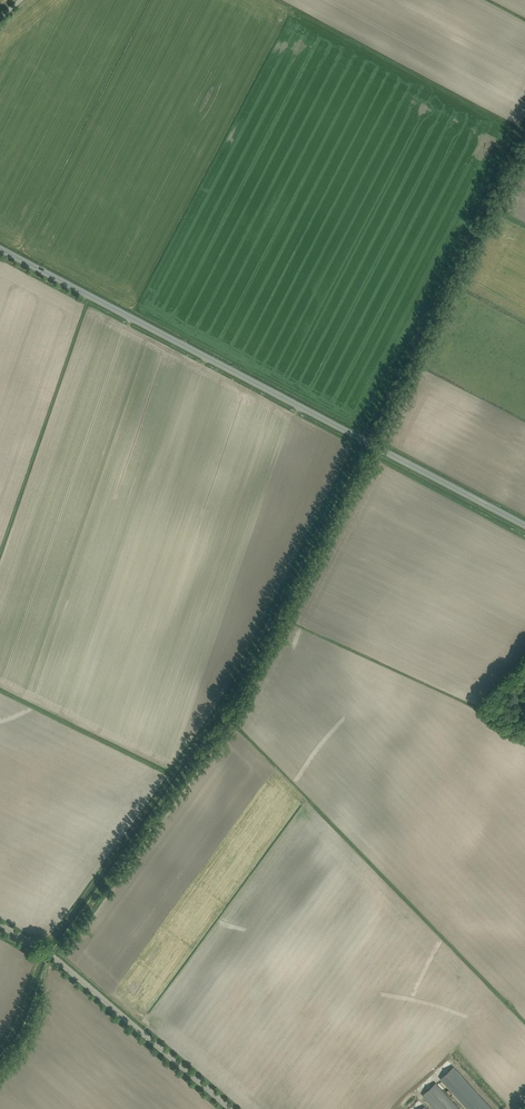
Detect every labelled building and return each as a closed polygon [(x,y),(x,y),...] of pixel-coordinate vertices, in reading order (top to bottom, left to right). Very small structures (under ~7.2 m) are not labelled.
[(454,1066),(440,1079),(468,1108),(493,1108),(454,1066)] [(437,1082),(423,1095),(436,1108),(460,1108),(437,1082)]
